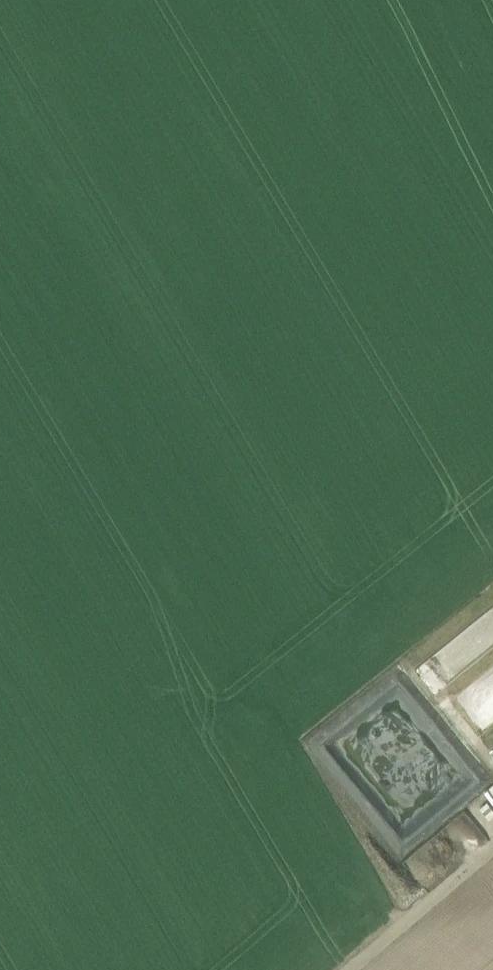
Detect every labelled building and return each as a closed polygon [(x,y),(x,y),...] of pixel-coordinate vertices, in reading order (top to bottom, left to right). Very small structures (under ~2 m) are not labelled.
[(412,665),(434,693),(446,684),(454,695),(489,669),(480,656),(492,646),(492,604),(412,665)]
